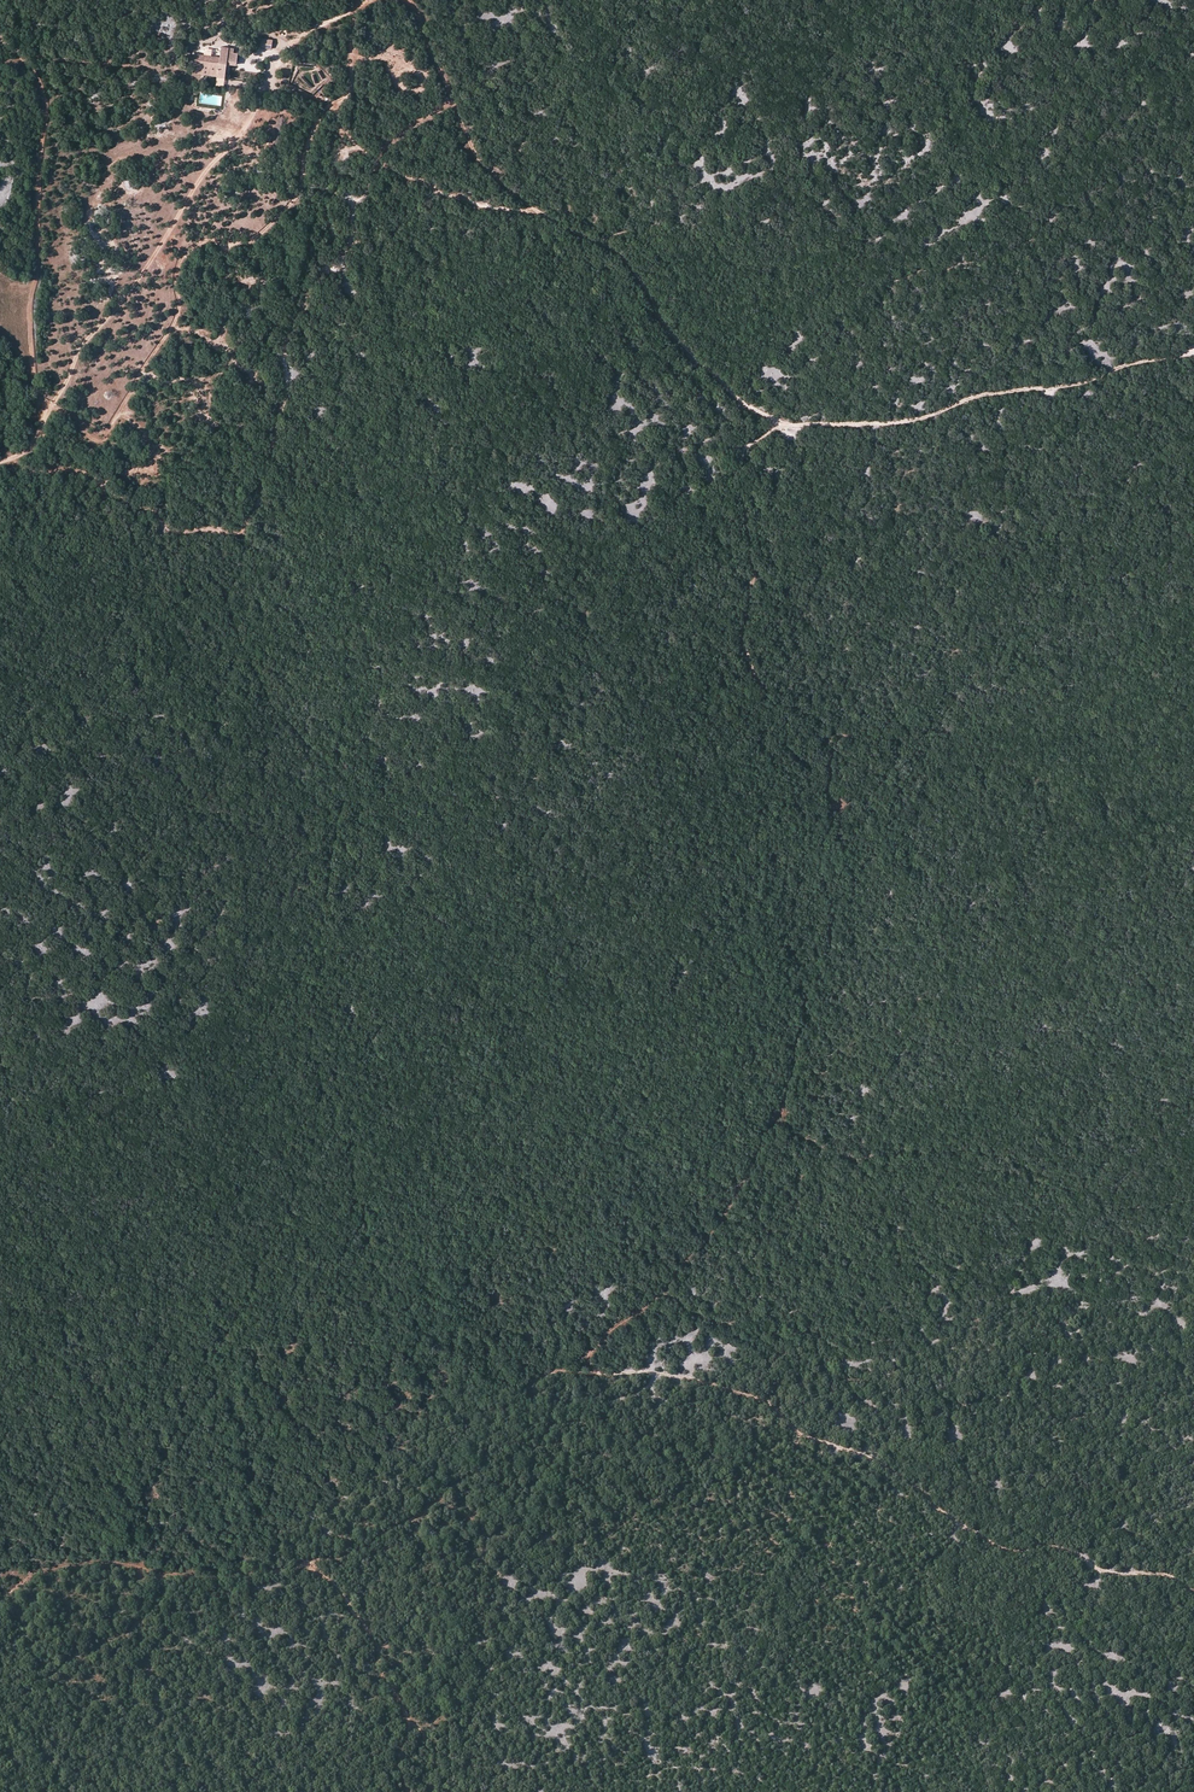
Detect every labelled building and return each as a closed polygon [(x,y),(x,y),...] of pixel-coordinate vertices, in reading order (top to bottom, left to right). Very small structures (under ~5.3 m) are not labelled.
[(258,47),(272,49),(273,39),(259,38),(258,47)] [(195,53),(193,74),(224,77),(225,65),(236,66),(237,53),(232,53),(233,49),(221,48),(221,56),(211,55),(204,54),(195,53)] [(305,76),(301,79),(307,90),(311,88),(305,76)] [(863,473),(868,475),(872,467),(867,465),(863,473)]
